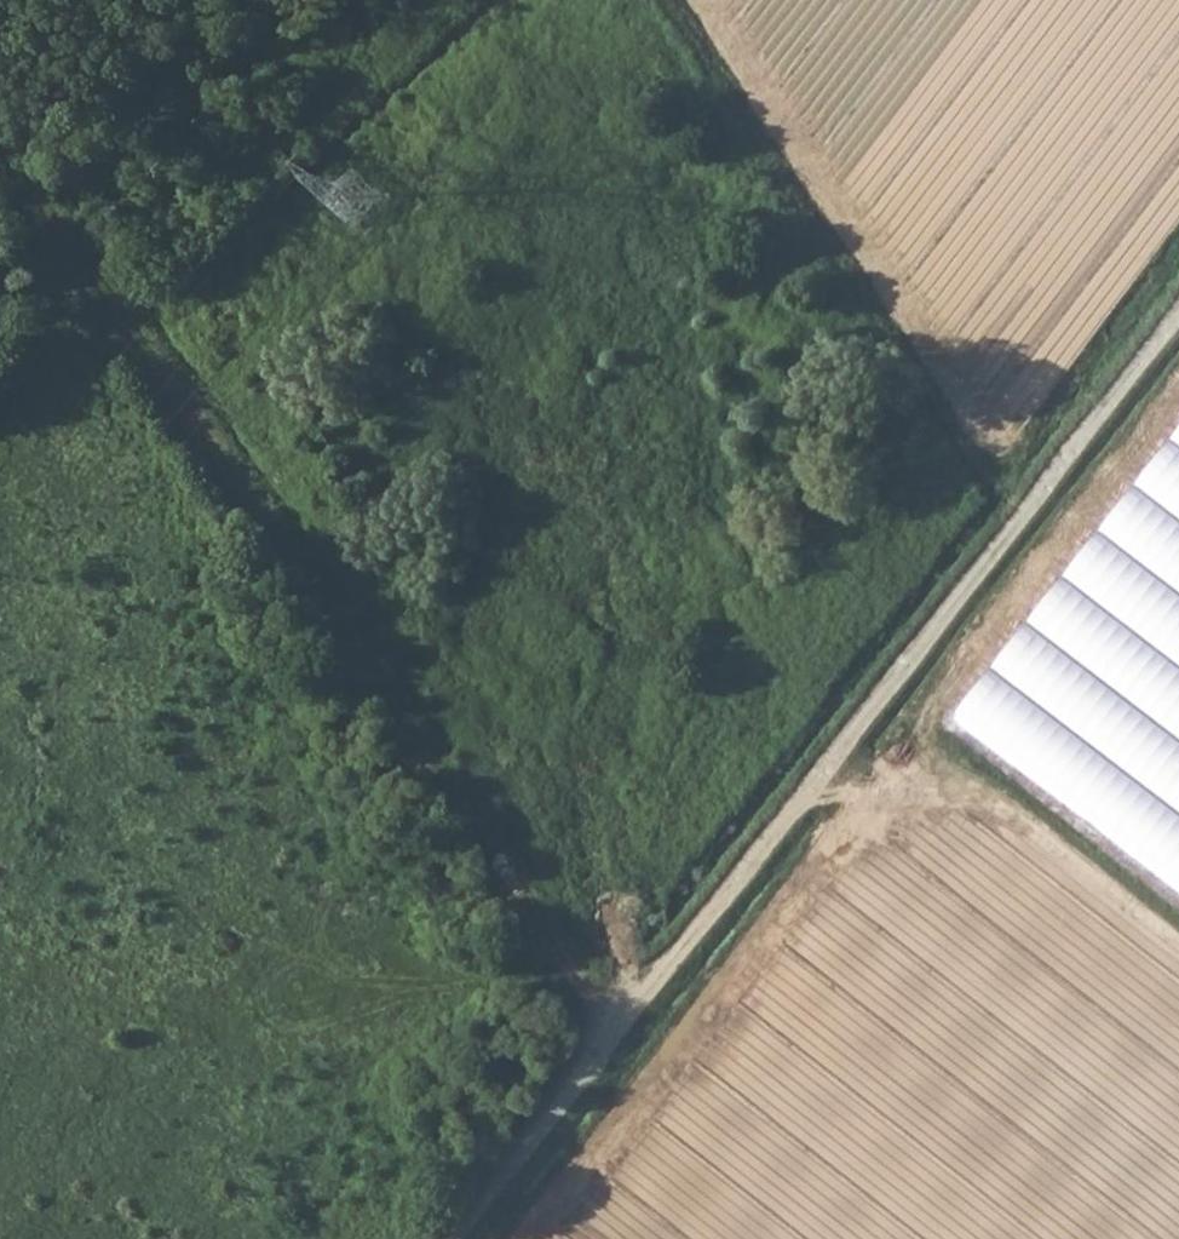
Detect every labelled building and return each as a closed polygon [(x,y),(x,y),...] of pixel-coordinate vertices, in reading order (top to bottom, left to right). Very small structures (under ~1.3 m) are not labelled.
[(966,729),(1178,887),(1178,442),(966,729)]
